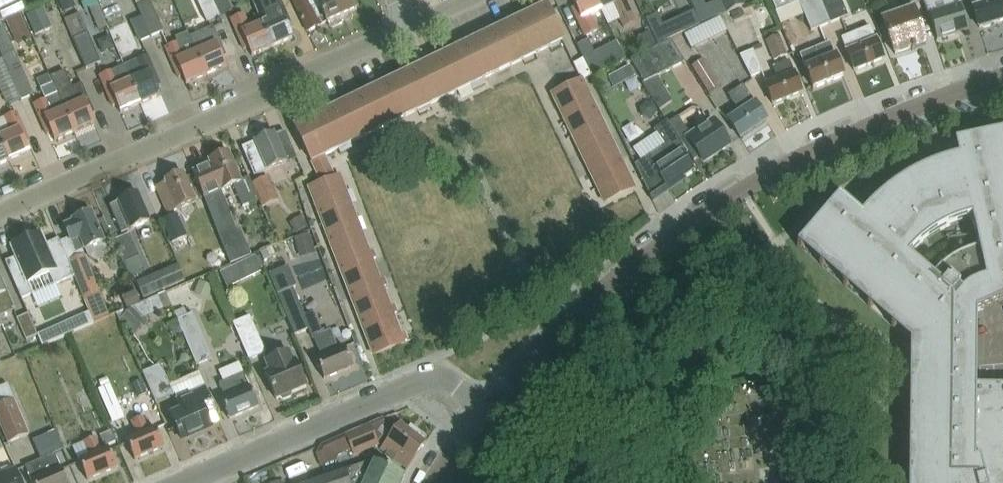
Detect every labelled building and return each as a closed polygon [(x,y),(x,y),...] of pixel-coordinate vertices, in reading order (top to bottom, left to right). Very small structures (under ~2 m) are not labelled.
[(3,25),(1,21),(5,20),(9,18),(19,13),(21,12),(27,9),(23,0),(0,0),(0,27),(3,25)] [(81,4),(84,11),(89,8),(99,30),(107,27),(97,5),(95,0),(90,0),(81,4)] [(137,5),(151,37),(164,31),(150,0),(147,0),(137,5)] [(206,22),(207,21),(219,16),(212,0),(196,0),(206,22)] [(219,14),(233,9),(229,0),(213,0),(219,14)] [(263,23),(261,23),(272,47),(292,38),(289,30),(292,28),(280,0),(253,0),(263,23)] [(343,23),(344,19),(343,16),(357,10),(353,0),(326,0),(313,6),(310,0),(292,0),(298,13),(307,31),(321,24),(318,18),(324,15),(327,23),(328,23),(329,26),(333,28),(343,23)] [(602,11),(596,0),(572,0),(576,7),(572,9),(585,36),(599,30),(592,15),(602,11)] [(602,11),(612,6),(623,28),(636,22),(626,0),(596,0),(602,11)] [(654,1),(663,16),(675,8),(669,0),(656,0),(654,1)] [(694,10),(700,25),(712,20),(706,6),(703,0),(689,0),(694,10)] [(745,5),(742,0),(722,0),(727,13),(745,5)] [(830,23),(821,0),(770,0),(781,24),(804,13),(811,30),(830,23)] [(830,23),(848,16),(841,0),(821,0),(830,23)] [(920,0),(902,0),(903,4),(895,7),(897,13),(881,19),(894,54),(927,42),(914,7),(912,8),(911,3),(920,0)] [(937,40),(968,31),(960,5),(956,7),(954,0),(922,0),(929,16),(930,16),(937,40)] [(974,7),(973,7),(973,8),(979,27),(982,26),(984,28),(990,26),(991,24),(1002,20),(1002,0),(971,0),(974,7)] [(42,8),(26,16),(35,36),(52,28),(42,8)] [(740,9),(730,14),(733,21),(743,16),(740,9)] [(694,10),(682,16),(689,30),(700,25),(694,10)] [(563,41),(549,11),(522,24),(536,54),(563,41)] [(9,18),(5,20),(16,45),(31,38),(19,13),(9,18)] [(79,13),(64,19),(86,68),(101,62),(79,13)] [(252,55),(272,47),(261,23),(259,24),(256,18),(247,21),(244,14),(231,19),(244,50),(249,48),(252,55)] [(657,14),(645,19),(650,31),(662,25),(657,14)] [(522,24),(495,37),(509,67),(536,54),(522,24)] [(22,99),(34,94),(3,25),(0,27),(0,50),(22,99)] [(201,32),(190,36),(197,52),(196,52),(206,75),(226,67),(223,58),(227,57),(218,38),(213,26),(201,32)] [(841,38),(855,71),(884,59),(870,26),(855,32),(855,33),(841,38)] [(186,84),(206,75),(196,52),(197,52),(190,36),(188,31),(176,37),(178,42),(165,47),(179,78),(183,76),(186,84)] [(650,32),(637,38),(645,54),(645,53),(657,48),(650,32)] [(780,35),(767,41),(775,60),(788,55),(780,35)] [(509,67),(495,37),(468,50),(482,80),(509,67)] [(807,77),(809,76),(813,88),(844,76),(830,41),(799,54),(807,73),(805,73),(807,77)] [(590,42),(579,47),(578,48),(592,77),(625,61),(617,44),(596,55),(590,42)] [(659,47),(657,48),(645,53),(645,54),(631,60),(644,81),(642,83),(659,110),(673,101),(657,76),(683,63),(670,42),(659,47)] [(762,72),(753,49),(740,55),(751,76),(762,72)] [(8,105),(22,99),(0,50),(0,87),(8,105)] [(468,50),(441,63),(456,92),(482,80),(468,50)] [(130,80),(141,103),(161,95),(157,87),(161,85),(148,55),(136,60),(142,75),(131,80),(130,80)] [(703,58),(692,65),(709,93),(721,86),(703,58)] [(765,85),(773,104),(802,92),(789,60),(773,66),(778,80),(765,85)] [(456,92),(441,63),(416,75),(431,105),(456,92)] [(117,105),(120,113),(141,103),(130,80),(131,80),(124,64),(99,75),(113,107),(117,105)] [(53,82),(75,132),(95,123),(92,115),(95,114),(82,83),(72,87),(65,70),(50,76),(53,82)] [(404,117),(431,105),(416,75),(390,88),(404,117)] [(566,121),(595,107),(582,80),(553,94),(566,121)] [(51,133),(55,141),(75,132),(53,82),(41,87),(46,99),(33,104),(47,135),(51,133)] [(767,121),(743,85),(728,95),(740,113),(729,121),(740,138),(767,121)] [(390,88),(363,101),(377,130),(404,117),(390,88)] [(351,143),(377,130),(363,101),(336,114),(351,143)] [(579,148),(608,134),(595,107),(566,121),(579,148)] [(0,120),(0,139),(9,161),(29,152),(26,144),(29,142),(16,112),(0,120)] [(336,114),(310,126),(324,156),(351,143),(336,114)] [(730,145),(719,128),(716,124),(713,127),(710,122),(694,133),(691,135),(678,117),(669,123),(686,150),(682,152),(684,155),(688,152),(694,161),(700,157),(704,162),(730,145)] [(324,156),(310,126),(308,121),(295,127),(322,183),(335,178),(324,156)] [(664,146),(635,165),(652,201),(653,200),(651,196),(666,186),(667,187),(693,169),(684,155),(682,152),(686,150),(669,123),(667,121),(654,130),(664,146)] [(274,133),(242,147),(254,176),(297,158),(285,131),(275,135),(274,133)] [(850,206),(839,197),(797,246),(894,329),(900,325),(910,340),(912,342),(966,317),(977,312),(984,308),(979,297),(983,296),(988,294),(992,293),(997,293),(998,303),(1002,300),(1002,132),(955,143),(957,154),(958,154),(959,158),(957,158),(954,159),(951,160),(948,160),(946,161),(944,162),(942,162),(940,163),(938,164),(936,164),(933,165),(931,166),(929,167),(927,168),(925,169),(923,170),(921,171),(920,171),(918,172),(915,173),(914,174),(912,175),(911,176),(909,177),(907,178),(905,179),(903,180),(901,182),(899,183),(897,185),(895,186),(893,187),(891,189),(889,190),(887,191),(885,193),(883,195),(881,197),(879,198),(878,200),(875,201),(873,204),(870,206),(867,210),(864,213),(861,216),(854,210),(855,209),(854,209),(853,209),(850,206)] [(608,134),(579,148),(592,175),(621,161),(608,134)] [(9,161),(0,139),(0,165),(9,161)] [(231,264),(245,258),(251,256),(241,230),(236,229),(231,216),(232,216),(221,191),(233,186),(243,208),(259,200),(249,178),(241,181),(228,153),(210,161),(211,165),(193,172),(205,198),(216,229),(231,264)] [(621,161),(592,175),(605,202),(634,187),(621,161)] [(164,181),(165,183),(156,187),(168,213),(195,201),(183,173),(164,181)] [(278,200),(268,177),(252,184),(262,207),(278,200)] [(335,178),(322,183),(309,188),(320,216),(351,204),(340,177),(335,178)] [(121,232),(130,229),(130,230),(150,222),(137,192),(118,201),(119,202),(110,206),(121,232)] [(320,216),(331,244),(361,232),(351,204),(320,216)] [(73,222),(64,226),(76,253),(85,249),(89,257),(97,261),(106,257),(108,252),(104,241),(92,212),(73,220),(73,222)] [(173,242),(187,236),(176,213),(162,219),(173,242)] [(301,216),(289,223),(295,234),(307,226),(301,216)] [(372,260),(361,232),(331,244),(341,271),(372,260)] [(113,240),(129,277),(146,269),(130,233),(113,240)] [(59,239),(45,245),(41,234),(12,247),(16,257),(5,262),(22,299),(75,276),(59,239)] [(309,234),(293,238),(299,258),(315,254),(309,234)] [(272,247),(260,252),(264,261),(276,256),(272,247)] [(69,261),(89,311),(94,322),(94,323),(109,316),(82,254),(69,261)] [(383,287),(372,260),(341,271),(352,299),(383,287)] [(186,280),(179,263),(137,281),(144,298),(186,280)] [(237,265),(219,274),(227,289),(245,280),(237,265)] [(288,266),(270,274),(277,292),(295,334),(308,328),(312,340),(315,339),(314,337),(323,334),(314,312),(305,316),(294,288),(297,287),(288,266)] [(16,310),(0,274),(0,317),(16,310)] [(199,281),(193,295),(206,300),(212,286),(199,281)] [(393,315),(383,287),(352,299),(363,327),(393,315)] [(135,291),(121,296),(126,309),(140,303),(135,291)] [(126,309),(116,313),(121,326),(125,325),(143,317),(147,315),(142,302),(140,303),(126,309)] [(59,322),(51,306),(33,316),(42,331),(59,322)] [(183,306),(173,311),(176,319),(177,319),(187,315),(183,306)] [(89,311),(37,334),(42,345),(94,322),(89,311)] [(177,319),(198,364),(212,357),(193,312),(187,315),(177,319)] [(977,312),(966,317),(912,342),(909,385),(908,482),(1002,482),(1002,386),(976,386),(977,312)] [(29,340),(38,336),(37,334),(28,314),(18,318),(17,319),(18,320),(27,341),(29,340)] [(250,315),(233,322),(250,360),(267,352),(250,315)] [(363,327),(373,354),(404,343),(393,315),(363,327)] [(128,355),(143,349),(135,329),(120,335),(128,355)] [(323,334),(314,337),(315,339),(322,357),(316,359),(316,361),(324,379),(353,367),(345,348),(339,350),(331,330),(323,334)] [(306,387),(298,367),(290,349),(264,360),(268,370),(265,371),(277,399),(306,387)] [(161,363),(143,371),(156,402),(175,393),(178,399),(206,386),(199,370),(170,384),(161,363)] [(226,398),(221,400),(229,419),(259,407),(244,372),(220,383),(226,398)] [(141,380),(132,383),(138,397),(147,394),(141,380)] [(8,443),(30,433),(8,383),(0,386),(0,423),(8,443)] [(109,384),(97,389),(101,397),(112,422),(124,416),(113,392),(109,384)] [(181,400),(184,407),(171,413),(182,439),(211,427),(208,420),(218,416),(206,389),(181,400)] [(129,398),(120,404),(130,418),(139,413),(129,398)] [(101,416),(95,419),(99,428),(105,425),(101,416)] [(156,428),(150,430),(144,416),(134,420),(140,434),(126,440),(135,460),(164,447),(156,428)] [(407,469),(414,460),(426,443),(400,423),(380,449),(394,459),(407,469)] [(370,425),(322,445),(317,453),(323,467),(335,462),(338,457),(351,451),(353,456),(379,445),(370,425)] [(79,461),(87,480),(117,467),(108,448),(102,451),(96,436),(86,441),(92,455),(79,461)] [(25,465),(33,482),(67,482),(54,453),(25,465)] [(404,477),(403,476),(371,462),(347,470),(351,482),(401,482),(404,477)] [(13,471),(10,469),(7,468),(0,471),(0,482),(22,482),(16,470),(13,471)] [(347,470),(309,482),(351,482),(347,470)]
